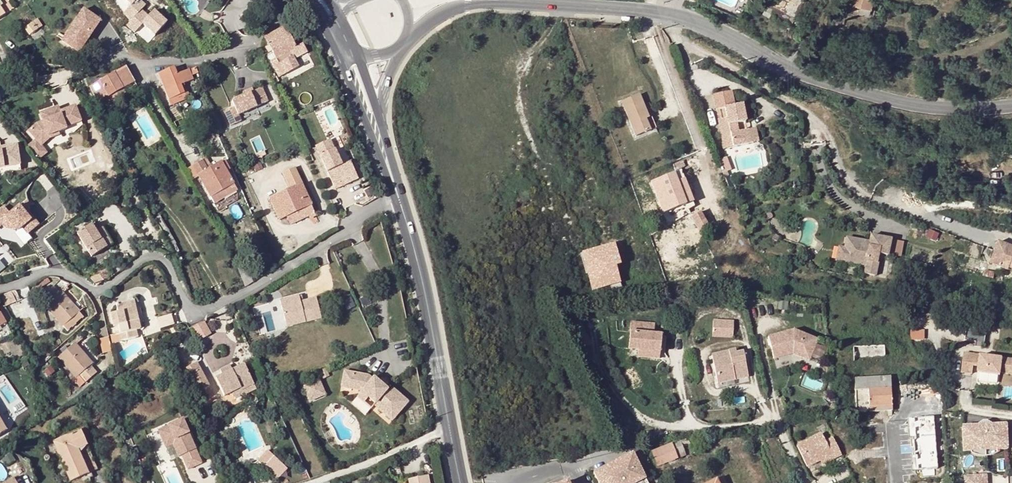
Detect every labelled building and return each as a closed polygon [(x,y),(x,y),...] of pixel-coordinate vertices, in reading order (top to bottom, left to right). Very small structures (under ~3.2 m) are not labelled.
[(763,8),(791,24),(805,0),(767,0),(763,8)] [(851,3),(861,6),(860,12),(871,15),(874,0),(852,0),(851,3)] [(81,7),(58,39),(76,52),(99,20),(81,7)] [(121,12),(113,16),(125,36),(133,31),(121,12)] [(140,32),(154,39),(163,20),(150,13),(140,32)] [(32,23),(37,30),(42,26),(38,19),(32,23)] [(30,35),(37,30),(32,23),(25,28),(30,35)] [(298,66),(294,57),(290,49),(297,46),(289,30),(287,31),(284,26),(265,36),(269,44),(266,46),(269,52),(273,50),(277,58),(272,60),(275,65),(273,66),(279,77),(298,66)] [(299,44),(297,46),(290,49),(294,57),(303,52),(299,44)] [(313,60),(319,57),(321,56),(318,50),(310,54),(313,60)] [(6,55),(1,57),(5,69),(11,67),(6,55)] [(135,82),(127,66),(91,86),(99,101),(108,96),(109,96),(135,82)] [(183,85),(186,83),(194,79),(193,76),(191,69),(190,69),(182,72),(181,70),(178,71),(176,67),(159,74),(169,99),(170,99),(185,93),(183,85)] [(191,69),(193,76),(199,73),(197,67),(191,69)] [(191,98),(186,83),(183,85),(185,93),(170,99),(172,105),(191,98)] [(270,101),(263,87),(255,90),(246,94),(234,100),(237,106),(227,110),(233,125),(243,120),(240,114),(270,101)] [(732,91),(714,94),(717,108),(726,107),(735,106),(732,91)] [(640,94),(622,101),(637,136),(657,128),(652,117),(650,117),(640,94)] [(733,140),(734,146),(755,142),(752,128),(739,130),(738,123),(747,121),(744,104),(735,106),(726,107),(727,117),(719,119),(723,141),(733,140)] [(37,124),(29,132),(37,141),(47,131),(49,139),(60,135),(59,132),(67,129),(66,128),(81,122),(76,106),(60,112),(58,107),(50,111),(46,117),(42,118),(43,122),(37,124)] [(223,132),(214,112),(209,114),(218,134),(223,132)] [(176,129),(182,127),(178,120),(172,122),(176,129)] [(37,141),(41,146),(49,139),(47,131),(37,141)] [(331,140),(316,147),(321,156),(335,149),(331,140)] [(733,140),(723,141),(724,148),(734,146),(733,140)] [(5,168),(21,165),(18,146),(2,148),(3,152),(0,153),(0,168),(5,168)] [(321,156),(328,172),(336,189),(347,184),(345,179),(357,173),(351,161),(342,165),(335,149),(321,156)] [(207,156),(207,158),(212,167),(217,164),(211,153),(207,156)] [(237,190),(227,171),(222,163),(221,161),(217,164),(212,167),(207,158),(187,170),(193,179),(199,176),(215,203),(237,190)] [(226,160),(222,163),(227,171),(231,169),(226,160)] [(280,220),(288,216),(312,206),(295,167),(284,172),(291,188),(285,191),(286,194),(272,201),(280,220)] [(694,201),(682,170),(652,181),(664,212),(694,201)] [(359,178),(357,173),(345,179),(347,184),(359,178)] [(981,180),(972,179),(971,186),(980,187),(981,180)] [(998,183),(981,180),(980,187),(997,190),(998,183)] [(270,198),(272,201),(286,194),(285,191),(270,198)] [(0,210),(0,226),(2,224),(5,227),(16,230),(17,229),(18,231),(23,227),(28,233),(39,224),(22,204),(10,214),(4,207),(0,210)] [(317,216),(312,206),(288,216),(292,225),(309,217),(311,220),(317,216)] [(710,228),(700,211),(698,212),(706,230),(710,228)] [(701,233),(706,230),(698,212),(692,216),(701,233)] [(110,245),(100,229),(97,231),(92,224),(78,233),(92,257),(110,245)] [(103,228),(100,229),(110,245),(113,243),(103,228)] [(871,242),(849,238),(847,249),(852,249),(850,262),(868,266),(867,274),(877,276),(881,254),(890,256),(893,239),(872,235),(871,242)] [(997,241),(993,252),(998,253),(993,264),(1006,270),(1007,267),(1011,269),(1011,247),(997,241)] [(625,263),(620,242),(585,250),(594,289),(624,283),(621,268),(625,263)] [(998,253),(993,252),(988,263),(993,264),(998,253)] [(7,253),(0,260),(7,267),(14,260),(7,253)] [(238,257),(235,258),(238,268),(245,265),(243,260),(240,261),(238,257)] [(98,271),(105,279),(112,273),(107,265),(98,271)] [(35,290),(48,282),(46,277),(33,285),(35,290)] [(75,316),(79,320),(84,316),(61,291),(59,292),(53,286),(42,296),(48,302),(46,305),(64,325),(75,316)] [(298,295),(280,299),(285,320),(303,315),(305,321),(321,317),(316,297),(300,301),(298,295)] [(280,299),(274,301),(281,328),(287,326),(305,321),(303,315),(285,320),(280,299)] [(136,300),(117,304),(118,312),(112,313),(114,326),(119,325),(122,340),(135,337),(134,330),(142,328),(142,320),(142,314),(141,309),(139,304),(136,300)] [(68,330),(79,320),(75,316),(64,325),(68,330)] [(734,321),(714,319),(713,335),(733,337),(734,321)] [(194,325),(200,338),(211,333),(205,320),(194,325)] [(654,323),(630,322),(629,349),(638,349),(660,351),(661,334),(653,333),(654,323)] [(987,326),(967,324),(965,337),(985,340),(987,326)] [(768,338),(774,360),(793,354),(792,352),(795,351),(811,357),(818,340),(794,331),(768,338)] [(100,337),(101,352),(111,352),(110,336),(100,337)] [(583,336),(573,340),(577,350),(588,345),(583,336)] [(75,342),(67,349),(63,353),(58,356),(77,377),(79,375),(86,382),(97,372),(91,365),(93,363),(75,342)] [(893,344),(853,346),(854,362),(870,361),(870,357),(893,355),(893,344)] [(660,351),(638,349),(638,356),(659,358),(660,351)] [(735,350),(711,355),(718,382),(748,375),(742,352),(736,353),(735,350)] [(792,352),(793,354),(810,361),(811,357),(795,351),(792,352)] [(975,352),(964,351),(962,369),(973,370),(975,352)] [(980,353),(977,370),(1000,374),(1001,370),(1011,371),(1011,357),(980,353)] [(237,379),(250,373),(240,354),(228,360),(218,364),(211,368),(220,385),(228,381),(235,377),(237,379)] [(190,365),(188,367),(200,391),(209,386),(199,368),(193,371),(190,365)] [(326,367),(320,370),(323,376),(328,374),(326,367)] [(351,371),(344,370),(341,385),(348,387),(351,371)] [(368,374),(351,371),(348,387),(362,389),(361,390),(375,402),(374,404),(388,417),(393,412),(396,414),(407,401),(392,387),(388,391),(386,390),(387,388),(373,376),(372,378),(368,374)] [(252,378),(250,373),(237,379),(235,377),(228,381),(232,387),(252,378)] [(891,377),(855,379),(857,413),(892,411),(891,377)] [(320,379),(303,385),(310,402),(326,395),(320,379)] [(1004,385),(1003,397),(1011,397),(1011,385),(1004,385)] [(962,425),(963,451),(970,450),(999,449),(1007,449),(1006,424),(992,424),(986,420),(981,421),(975,425),(962,425)] [(182,421),(157,432),(163,446),(174,441),(181,457),(187,471),(201,465),(182,421)] [(620,426),(613,429),(617,439),(624,436),(620,426)] [(77,449),(86,445),(80,431),(54,442),(70,481),(84,475),(88,473),(77,449)] [(822,434),(797,446),(807,467),(820,460),(831,455),(833,459),(841,455),(833,438),(826,442),(822,434)] [(687,454),(682,444),(680,440),(652,451),(658,466),(687,454)] [(174,441),(163,446),(165,449),(172,446),(178,458),(181,457),(174,441)] [(97,469),(86,445),(77,449),(88,473),(91,471),(97,469)] [(594,471),(600,482),(635,482),(645,478),(633,452),(594,471)] [(274,459),(267,453),(257,463),(264,470),(274,459)] [(833,459),(831,455),(820,460),(822,465),(833,459)] [(94,477),(91,471),(88,473),(84,475),(86,480),(94,477)] [(964,474),(964,482),(987,482),(986,479),(980,479),(980,477),(978,474),(964,474)]
